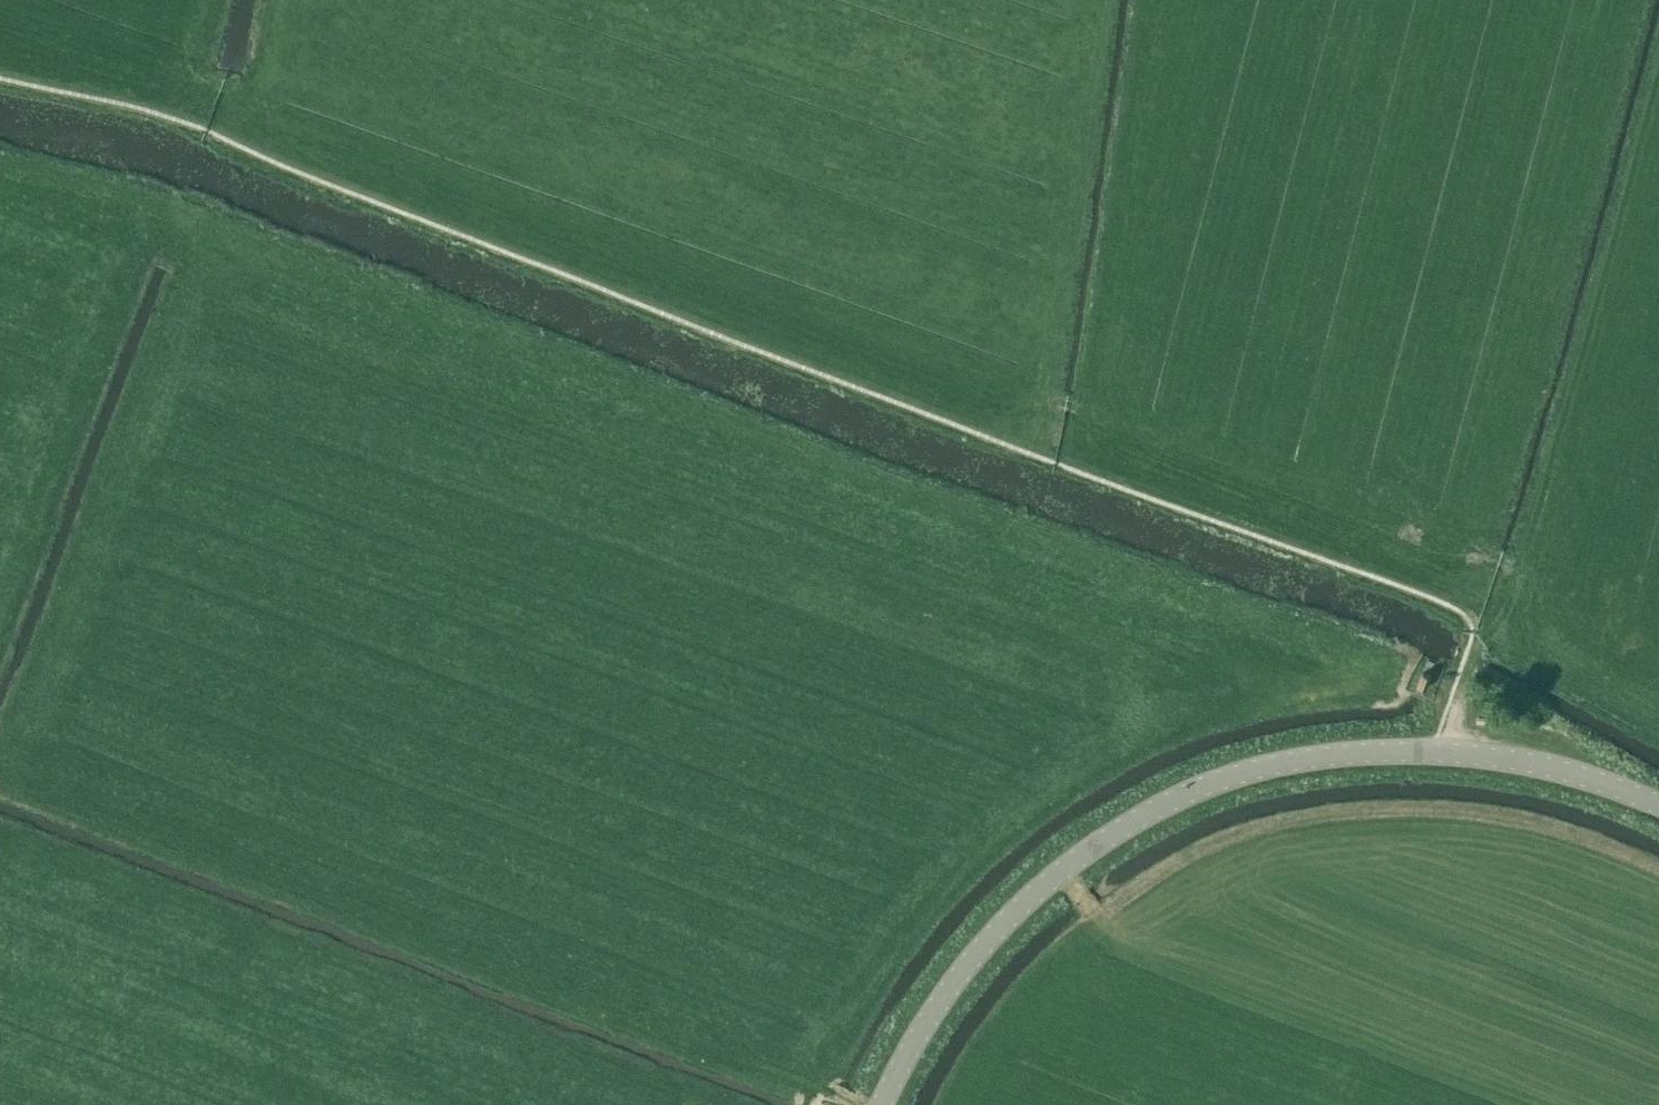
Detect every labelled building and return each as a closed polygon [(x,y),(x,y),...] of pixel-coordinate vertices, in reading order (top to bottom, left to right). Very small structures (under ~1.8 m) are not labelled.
[(1416,684),(1426,687),(1429,676),(1420,673),(1416,684)] [(1656,1091),(1658,1085),(1658,1073),(1651,1069),(1643,1085),(1656,1091)]
